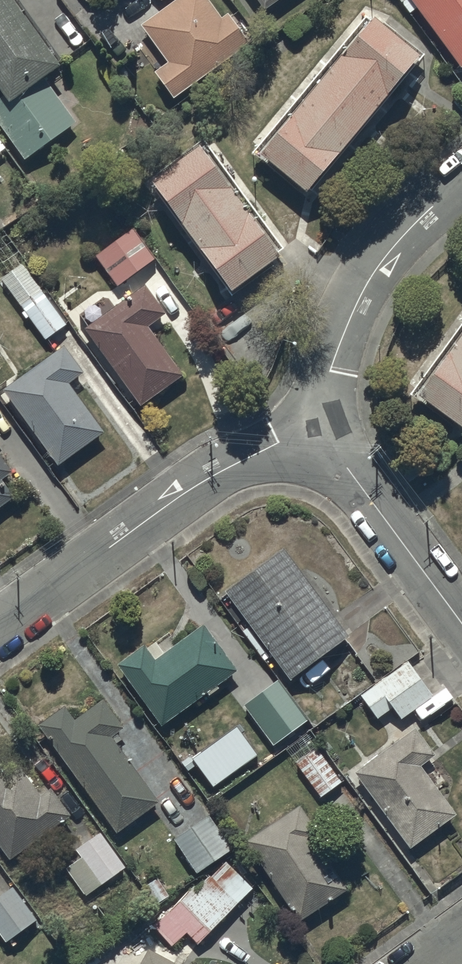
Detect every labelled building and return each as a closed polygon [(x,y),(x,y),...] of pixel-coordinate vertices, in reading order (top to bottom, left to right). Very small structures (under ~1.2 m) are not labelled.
[(3,92),(0,94),(0,121),(26,156),(76,120),(44,76),(88,44),(56,0),(0,0),(0,88),(3,92)] [(142,24),(169,60),(155,70),(174,96),(250,40),(229,12),(223,16),(211,0),(174,0),(142,24)] [(401,0),(410,13),(419,7),(461,65),(461,0),(402,0),(401,0)] [(305,191),(421,51),(373,11),(257,151),(305,191)] [(193,156),(145,192),(227,303),(275,267),(193,156)] [(155,257),(132,226),(95,254),(118,285),(155,257)] [(23,262),(2,277),(25,309),(22,311),(26,317),(30,314),(46,337),(66,324),(23,262)] [(86,330),(141,403),(182,373),(148,325),(150,324),(153,329),(159,326),(155,320),(166,312),(145,283),(114,305),(109,298),(103,297),(80,313),(90,327),(86,330)] [(419,392),(461,423),(461,333),(419,392)] [(63,343),(4,388),(59,463),(105,430),(69,381),(83,370),(63,343)] [(14,495),(2,478),(13,470),(0,452),(0,505),(14,495)] [(349,634),(284,544),(224,588),(235,602),(227,608),(239,624),(246,618),(251,624),(243,629),(266,661),(275,655),(291,677),(349,634)] [(144,642),(117,662),(163,723),(206,690),(209,693),(219,686),(217,684),(238,668),(203,622),(164,652),(156,640),(147,646),(144,642)] [(409,659),(361,693),(378,717),(394,705),(402,716),(433,694),(409,659)] [(278,677),(243,702),(274,744),(308,719),(278,677)] [(66,704),(39,724),(117,831),(159,800),(113,735),(124,727),(102,697),(75,717),(66,704)] [(192,757),(214,786),(258,753),(237,724),(193,757),(186,748),(177,754),(184,763),(192,757)] [(416,726),(355,770),(411,846),(456,813),(420,764),(435,753),(416,726)] [(295,763),(289,755),(279,762),(289,776),(301,768),(321,795),(342,780),(318,746),(295,763)] [(10,857),(71,814),(49,780),(37,788),(21,762),(8,770),(0,759),(0,843),(10,857)] [(300,803),(246,838),(300,919),(348,887),(313,835),(319,832),(300,803)] [(209,816),(176,838),(197,870),(231,848),(209,816)] [(125,865),(100,831),(94,835),(90,830),(79,839),(82,844),(76,848),(81,855),(66,867),(85,894),(125,865)] [(198,942),(253,886),(225,858),(197,887),(192,882),(158,917),(154,913),(148,919),(173,944),(186,931),(198,942)] [(13,885),(0,895),(0,930),(7,940),(37,918),(13,885)] [(149,947),(140,963),(176,963),(177,963),(149,947)]
